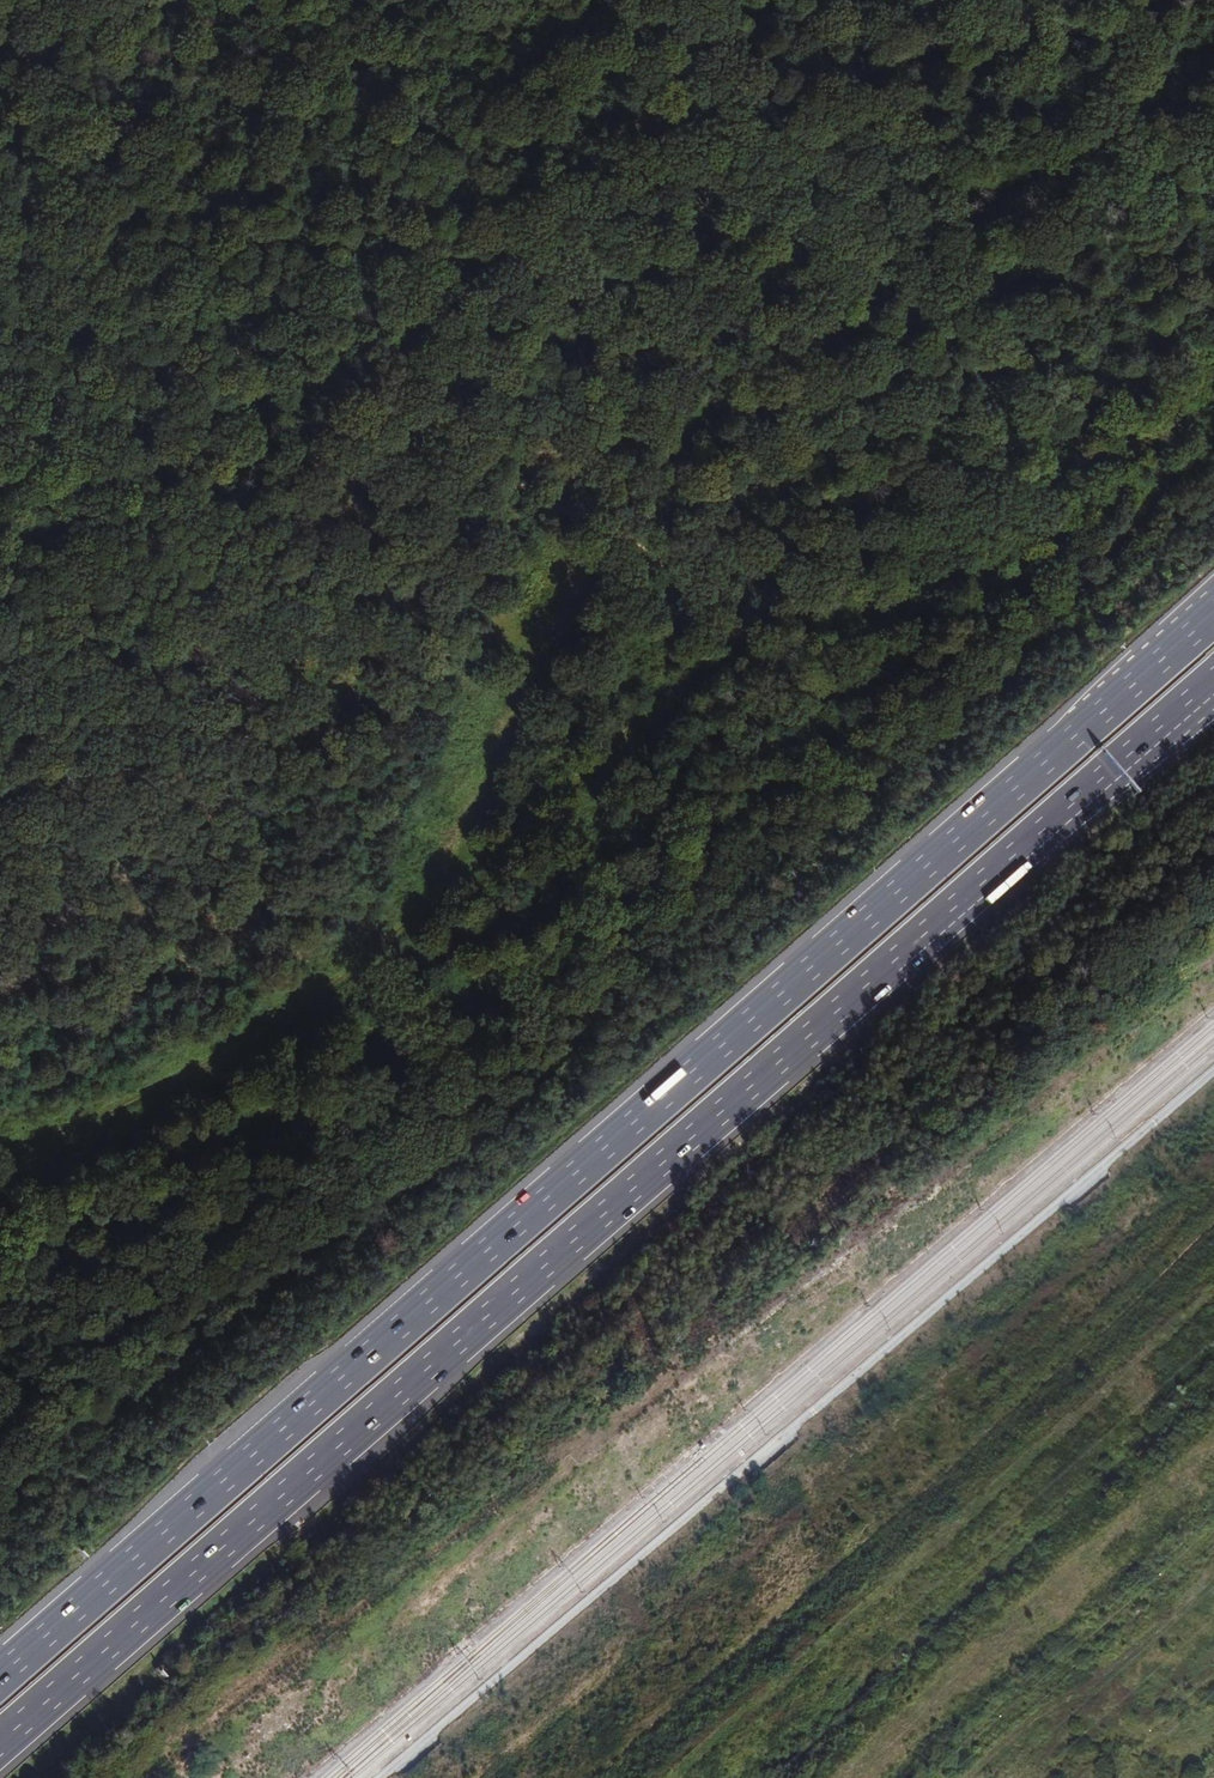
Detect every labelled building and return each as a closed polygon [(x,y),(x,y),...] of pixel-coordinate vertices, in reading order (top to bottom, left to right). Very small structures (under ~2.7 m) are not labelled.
[(339,1363),(367,1336),(362,1331),(333,1357),(339,1363)] [(74,1546),(70,1550),(80,1560),(84,1556),(74,1546)] [(158,1668),(155,1672),(162,1679),(166,1675),(158,1668)]
